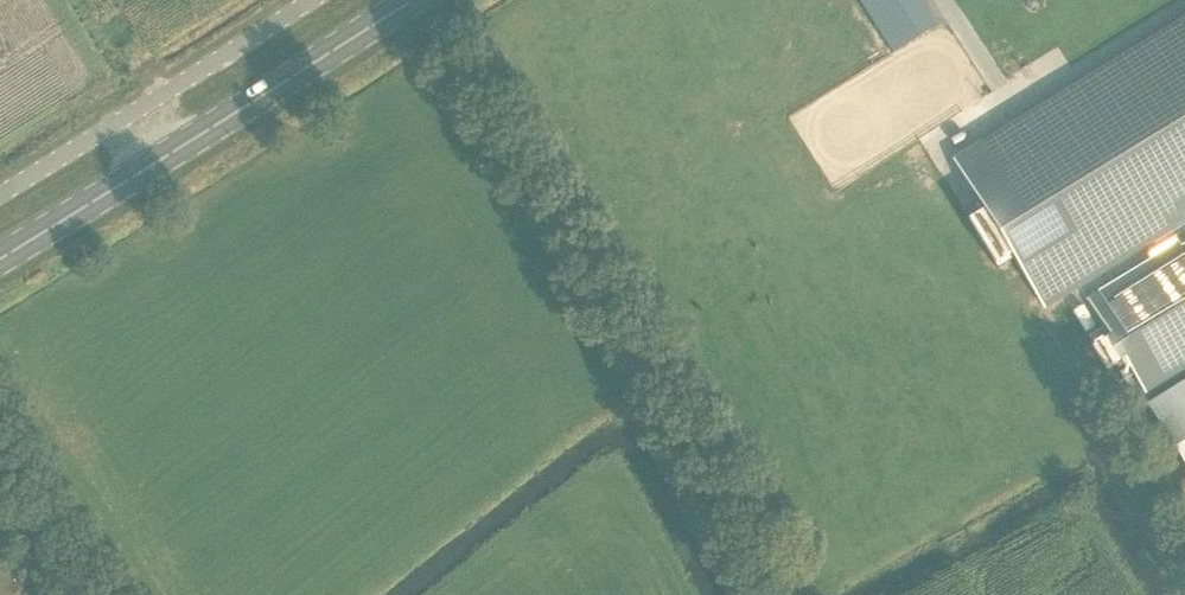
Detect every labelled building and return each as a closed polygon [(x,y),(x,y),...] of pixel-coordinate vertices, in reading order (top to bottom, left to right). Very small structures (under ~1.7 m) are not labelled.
[(896,57),(938,29),(919,0),(859,0),(896,57)] [(952,159),(984,211),(968,221),(995,265),(1012,255),(1045,309),(1184,223),(1184,17),(952,159)] [(1088,299),(1146,392),(1184,368),(1184,239),(1088,299)] [(1096,350),(1108,340),(1096,325),(1084,334),(1096,350)] [(1146,404),(1184,468),(1184,380),(1146,404)]
